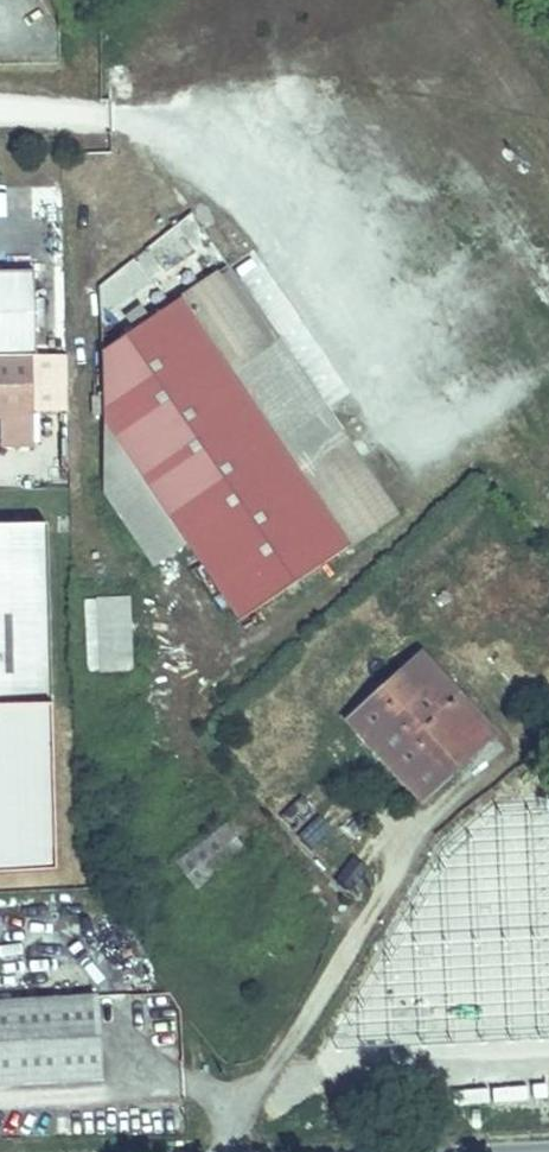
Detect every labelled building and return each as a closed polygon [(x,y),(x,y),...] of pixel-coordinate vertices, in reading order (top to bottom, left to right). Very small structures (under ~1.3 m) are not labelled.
[(38,290),(37,263),(0,264),(0,348),(34,347),(40,347),(39,320),(38,290)] [(49,320),(48,290),(38,290),(39,320),(49,320)] [(307,465),(340,443),(270,343),(237,366),(187,293),(107,347),(113,489),(163,562),(197,539),(249,615),(359,539),(307,465)] [(0,348),(0,409),(6,408),(7,437),(38,436),(34,347),(0,348)] [(56,695),(48,514),(0,516),(0,697),(56,695)] [(82,599),(84,674),(130,673),(129,598),(82,599)] [(428,655),(354,712),(424,790),(493,729),(428,655)] [(440,867),(548,986),(548,812),(547,813),(525,789),(440,867)] [(295,829),(309,806),(293,796),(279,820),(295,829)] [(316,811),(296,825),(310,845),(330,831),(316,811)] [(230,817),(180,851),(196,876),(247,842),(230,817)] [(347,856),(334,882),(352,890),(364,865),(347,856)] [(96,1070),(94,1014),(35,1018),(32,965),(0,967),(0,1075),(96,1070)]
